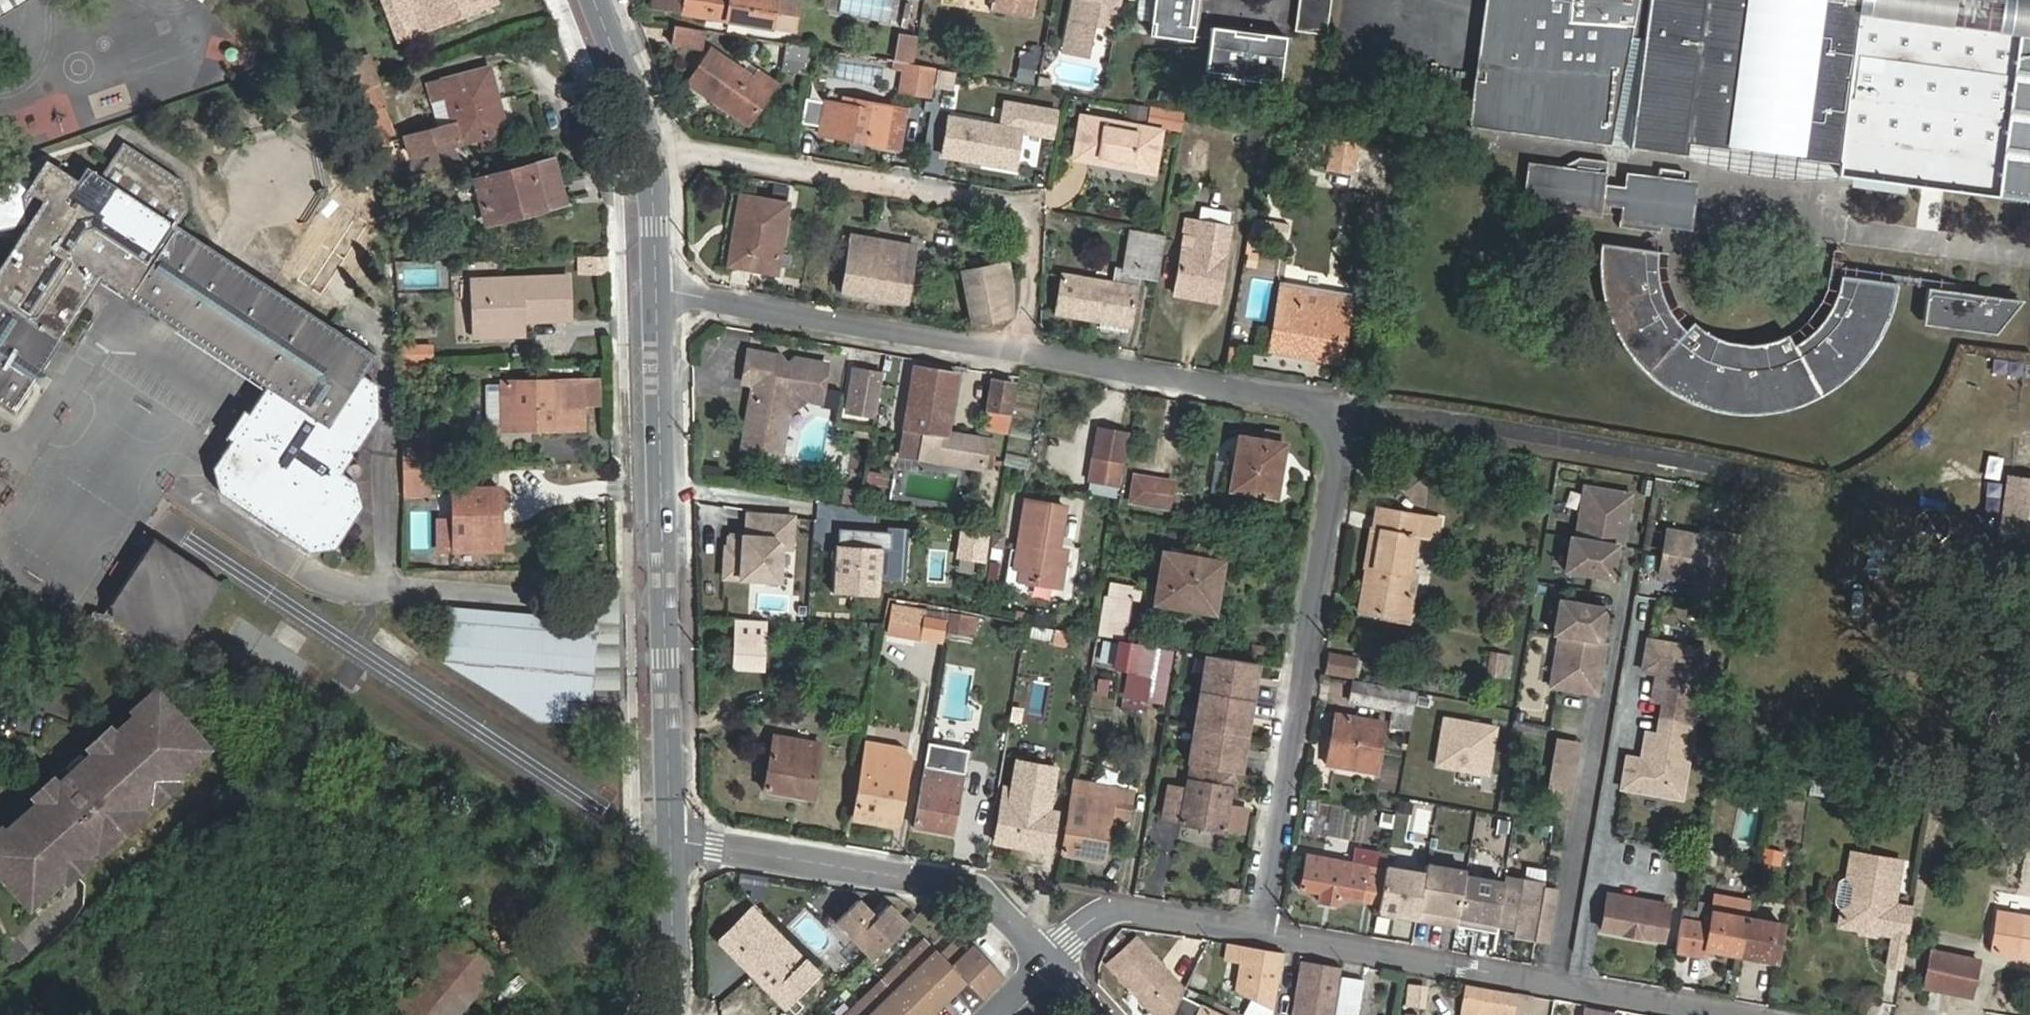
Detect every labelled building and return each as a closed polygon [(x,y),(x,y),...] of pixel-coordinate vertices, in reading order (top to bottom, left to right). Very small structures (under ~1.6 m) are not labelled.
[(388,3),(405,43),(467,17),(501,3),(499,0),(396,0),(388,3)] [(667,11),(669,0),(651,0),(650,8),(667,11)] [(667,11),(787,31),(792,5),(774,2),(775,0),(669,0),(667,11)] [(999,12),(1039,18),(1042,0),(1001,0),(999,12)] [(1072,28),(1078,40),(1094,44),(1098,27),(1118,32),(1125,0),(1079,0),(1072,28)] [(1149,7),(1188,12),(1190,0),(1150,0),(1149,7)] [(1331,0),(1297,0),(1294,32),(1327,36),(1331,0)] [(1669,148),(1684,150),(1687,138),(1727,142),(1728,136),(1798,146),(1797,153),(1837,158),(1836,170),(1863,174),(2029,195),(2029,30),(1856,8),(1857,0),(1483,0),(1469,121),(1669,148)] [(1856,8),(2029,30),(2029,0),(1857,0),(1856,8)] [(1188,12),(1149,7),(1148,19),(1146,32),(1192,38),(1193,27),(1187,26),(1188,12)] [(1195,13),(1188,12),(1187,26),(1193,27),(1195,13)] [(704,30),(679,26),(676,46),(700,50),(704,30)] [(1090,59),(1094,44),(1078,40),(1072,28),(1066,53),(1090,59)] [(1205,77),(1244,81),(1249,40),(1234,38),(1235,32),(1211,29),(1205,77)] [(1249,40),(1244,81),(1281,86),(1286,39),(1266,36),(1265,41),(1249,40)] [(915,40),(898,37),(893,60),(911,63),(915,40)] [(807,62),(809,47),(781,43),(779,58),(807,62)] [(1038,83),(1042,46),(1019,44),(1015,81),(1038,83)] [(756,81),(753,79),(714,49),(690,81),(705,93),(710,86),(739,108),(733,115),(749,126),(778,84),(762,72),(756,81)] [(903,65),(898,90),(928,94),(932,70),(903,65)] [(510,130),(492,68),(432,84),(437,102),(450,98),(457,122),(402,138),(408,160),(510,130)] [(759,70),(753,79),(756,81),(762,72),(759,70)] [(710,86),(705,93),(733,115),(739,108),(710,86)] [(843,98),(842,105),(852,107),(853,100),(843,98)] [(852,107),(842,105),(823,102),(818,134),(884,146),(891,108),(853,100),(852,107)] [(1056,130),(1060,113),(1007,102),(1004,119),(1056,130)] [(902,152),(916,153),(921,106),(907,105),(902,152)] [(1149,126),(1183,129),(1185,111),(1150,108),(1149,126)] [(1159,128),(1081,114),(1074,155),(1152,170),(1159,128)] [(1019,129),(950,117),(943,157),(1013,168),(1019,129)] [(1828,176),(1863,174),(1836,170),(1837,158),(1797,153),(1798,146),(1728,136),(1727,142),(1687,138),(1684,150),(1669,148),(1709,164),(1748,173),(1790,177),(1828,176)] [(1358,171),(1364,142),(1336,137),(1331,167),(1358,171)] [(7,405),(84,279),(252,384),(206,457),(213,481),(304,538),(331,533),(350,502),(344,478),(329,468),(366,409),(364,376),(348,366),(360,346),(160,222),(172,203),(166,179),(106,142),(85,176),(70,166),(62,180),(30,160),(7,197),(18,211),(0,241),(0,400),(7,405)] [(1563,164),(1526,160),(1521,204),(1541,206),(1549,222),(1571,210),(1601,214),(1602,201),(1621,204),(1619,218),(1690,227),(1696,178),(1624,169),(1623,184),(1604,182),(1607,159),(1578,156),(1563,164)] [(556,161),(481,181),(492,223),(568,203),(556,161)] [(778,269),(789,203),(739,195),(734,225),(740,227),(733,262),(778,269)] [(1205,203),(1202,217),(1229,222),(1231,207),(1205,203)] [(289,275),(322,297),(369,227),(336,205),(289,275)] [(1189,215),(1175,290),(1216,298),(1230,222),(1229,222),(1202,217),(1189,215)] [(1159,278),(1167,234),(1130,228),(1123,268),(1117,267),(1115,282),(1064,273),(1057,312),(1130,324),(1139,274),(1159,278)] [(914,247),(851,238),(842,296),(905,306),(914,247)] [(1803,335),(1791,343),(1785,332),(1775,337),(1765,340),(1756,341),(1745,341),(1736,340),(1724,338),(1712,334),(1700,328),(1691,319),(1683,328),(1674,319),(1667,308),(1660,294),(1656,282),(1654,265),(1656,248),(1599,241),(1597,259),(1597,271),(1599,286),(1604,308),(1614,333),(1630,355),(1645,370),(1656,382),(1680,396),(1699,404),(1724,410),(1754,412),(1777,409),(1799,403),(1818,394),(1831,386),(1848,374),(1863,356),(1876,339),(1884,324),(1891,306),(1894,295),(1896,280),(1840,272),(1839,278),(1836,289),(1831,302),(1824,314),(1814,327),(1803,335)] [(972,324),(1007,317),(1010,276),(1006,260),(961,270),(972,324)] [(568,316),(566,273),(473,279),(475,336),(550,332),(550,317),(568,316)] [(1272,346),(1291,350),(1301,293),(1309,295),(1311,283),(1285,278),(1272,346)] [(1291,350),(1340,359),(1352,291),(1311,283),(1309,295),(1301,293),(1291,350)] [(2022,296),(1927,284),(1923,320),(1995,331),(2022,296)] [(433,342),(404,346),(407,368),(436,364),(433,342)] [(780,355),(750,350),(744,381),(754,383),(760,384),(758,394),(751,399),(743,446),(781,453),(788,411),(806,399),(821,402),(828,363),(797,358),(787,364),(780,355)] [(956,373),(915,366),(908,416),(906,431),(922,433),(949,437),(956,373)] [(883,373),(856,368),(848,410),(876,415),(883,373)] [(1012,381),(994,378),(989,407),(1007,410),(1012,381)] [(505,382),(505,430),(583,429),(583,379),(505,382)] [(754,383),(751,399),(758,394),(760,384),(754,383)] [(1007,410),(989,407),(986,426),(1006,429),(1009,410),(1007,410)] [(1102,428),(1094,466),(1118,471),(1126,432),(1102,428)] [(922,433),(906,431),(902,457),(927,461),(929,449),(920,448),(922,433)] [(949,437),(922,433),(920,448),(929,449),(927,461),(986,469),(990,443),(949,437)] [(1283,442),(1238,434),(1228,486),(1273,495),(1283,442)] [(403,494),(431,493),(430,466),(403,467),(403,494)] [(1118,471),(1094,466),(1092,478),(1115,483),(1118,471)] [(866,472),(866,491),(884,492),(884,473),(866,472)] [(1136,475),(1132,499),(1155,503),(1159,479),(1136,475)] [(1172,481),(1159,479),(1155,503),(1168,506),(1172,481)] [(2003,535),(2029,539),(2029,482),(2011,479),(2003,535)] [(501,485),(452,486),(452,518),(439,518),(438,548),(496,548),(501,548),(501,485)] [(1577,539),(1618,545),(1624,546),(1632,493),(1586,486),(1577,539)] [(758,512),(830,519),(832,500),(760,493),(758,512)] [(1055,550),(1056,545),(1063,504),(1025,497),(1013,563),(1035,567),(1034,576),(1053,579),(1059,550),(1055,550)] [(1402,591),(1406,570),(1412,536),(1433,540),(1437,520),(1371,507),(1361,566),(1367,567),(1361,610),(1402,618),(1407,592),(1402,591)] [(837,545),(834,544),(832,591),(888,593),(892,548),(868,546),(869,529),(840,526),(837,545)] [(1660,573),(1696,580),(1693,597),(1720,602),(1732,534),(1703,529),(1702,535),(1668,529),(1660,573)] [(957,561),(981,565),(984,541),(961,536),(957,561)] [(1566,571),(1612,578),(1618,545),(1577,539),(1572,538),(1566,571)] [(89,618),(82,644),(133,657),(145,634),(174,650),(212,581),(143,542),(99,621),(89,618)] [(1067,547),(1056,545),(1055,550),(1059,550),(1053,579),(1034,576),(1033,580),(1060,585),(1067,547)] [(1183,604),(1183,607),(1215,612),(1223,562),(1165,551),(1155,599),(1183,604)] [(1367,567),(1361,566),(1353,609),(1361,610),(1367,567)] [(1411,571),(1406,570),(1402,591),(1407,592),(1411,571)] [(1131,588),(1130,594),(1141,596),(1143,589),(1131,588)] [(1134,600),(1106,595),(1100,632),(1128,637),(1134,600)] [(945,635),(949,610),(893,599),(888,627),(920,634),(921,630),(945,635)] [(1607,608),(1561,601),(1556,634),(1561,635),(1602,641),(1607,608)] [(950,633),(966,635),(970,615),(953,612),(950,633)] [(974,637),(978,616),(970,615),(966,635),(974,637)] [(454,619),(449,659),(582,724),(602,724),(603,704),(605,704),(603,633),(454,619)] [(770,623),(739,620),(735,669),(766,672),(770,623)] [(1602,641),(1561,635),(1552,687),(1599,694),(1608,642),(1602,641)] [(1104,637),(1100,663),(1123,666),(1127,640),(1104,637)] [(1706,648),(1648,638),(1643,669),(1657,671),(1653,698),(1664,700),(1661,717),(1694,723),(1706,648)] [(1137,668),(1140,643),(1127,640),(1123,666),(1137,668)] [(1354,656),(1326,649),(1323,671),(1351,676),(1354,656)] [(1261,663),(1201,653),(1194,690),(1254,700),(1261,663)] [(1405,709),(1408,688),(1352,679),(1349,698),(1405,709)] [(24,895),(47,875),(54,884),(186,768),(180,762),(202,742),(157,690),(135,710),(138,714),(7,830),(3,826),(0,829),(0,868),(24,895)] [(1254,700),(1194,690),(1187,727),(1247,738),(1254,700)] [(1340,735),(1335,760),(1375,766),(1383,718),(1335,711),(1332,733),(1340,735)] [(1694,723),(1661,717),(1658,735),(1647,733),(1643,760),(1627,757),(1623,787),(1682,796),(1694,723)] [(1446,718),(1438,765),(1490,774),(1498,727),(1446,718)] [(1190,766),(1235,774),(1240,775),(1247,738),(1187,727),(1181,764),(1190,766)] [(1328,758),(1335,760),(1340,735),(1332,733),(1328,758)] [(765,792),(811,801),(817,762),(819,745),(774,735),(765,792)] [(1557,737),(1546,805),(1572,809),(1583,741),(1557,737)] [(1399,780),(1407,743),(1389,739),(1382,776),(1399,780)] [(930,742),(915,828),(957,835),(973,750),(930,742)] [(894,769),(895,759),(896,751),(866,746),(855,817),(897,825),(905,770),(894,769)] [(906,760),(895,759),(894,769),(905,770),(906,760)] [(1179,823),(1224,832),(1224,830),(1228,808),(1232,789),(1235,774),(1190,766),(1185,789),(1179,821),(1179,823)] [(1813,766),(1808,794),(1825,797),(1830,769),(1813,766)] [(1075,782),(1073,795),(1129,806),(1131,793),(1075,782)] [(1179,821),(1185,789),(1167,786),(1162,817),(1179,821)] [(1028,794),(1026,806),(1049,810),(1052,799),(1028,794)] [(1129,806),(1073,795),(1064,853),(1102,860),(1109,814),(1127,817),(1129,806)] [(1050,852),(1057,812),(1049,810),(1026,806),(1003,802),(996,842),(1050,852)] [(1228,808),(1224,830),(1244,834),(1248,811),(1228,808)] [(1358,848),(1357,854),(1387,859),(1388,853),(1358,848)] [(1355,864),(1386,869),(1386,867),(1387,859),(1357,854),(1355,864)] [(1341,896),(1380,902),(1386,869),(1355,864),(1308,856),(1303,889),(1320,892),(1318,901),(1340,905),(1341,896)] [(1888,966),(1902,969),(1912,910),(1893,907),(1900,864),(1852,857),(1848,882),(1853,890),(1850,906),(1843,912),(1840,929),(1861,932),(1865,926),(1875,927),(1877,934),(1892,937),(1888,966)] [(1427,863),(1425,874),(1418,919),(1457,926),(1467,870),(1427,863)] [(1386,869),(1380,902),(1378,912),(1418,919),(1425,874),(1386,867),(1386,869)] [(1546,883),(1506,876),(1498,925),(1515,928),(1514,935),(1548,941),(1557,890),(1545,887),(1546,883)] [(1853,890),(1848,882),(1842,881),(1837,911),(1843,912),(1850,906),(1853,890)] [(898,897),(880,894),(862,912),(890,940),(916,914),(898,897)] [(1671,906),(1608,894),(1601,929),(1665,941),(1671,906)] [(1741,953),(1748,916),(1751,900),(1715,894),(1713,910),(1684,905),(1677,948),(1705,953),(1706,946),(1741,953)] [(804,961),(750,907),(718,940),(784,1008),(809,984),(795,970),(804,961)] [(2001,915),(1994,951),(2001,956),(2029,961),(2029,920),(2001,915)] [(1741,953),(1776,959),(1783,922),(1748,916),(1741,953)] [(1876,938),(1877,934),(1875,927),(1865,926),(1861,932),(1860,936),(1876,938)] [(389,1014),(457,1014),(496,970),(455,936),(388,1014),(389,1014)] [(959,936),(939,955),(923,940),(845,1014),(928,1014),(963,981),(978,997),(988,987),(981,979),(991,969),(959,936)] [(1182,992),(1131,939),(1102,966),(1149,1014),(1170,1014),(1182,992)] [(1228,943),(1225,961),(1240,963),(1243,946),(1228,943)] [(1243,946),(1240,963),(1236,991),(1274,1009),(1282,953),(1243,946)] [(1923,983),(1970,996),(1973,988),(1979,961),(1933,949),(1923,983)] [(1333,1013),(1338,979),(1341,967),(1301,960),(1292,1014),(1333,1014),(1333,1013)] [(988,987),(999,977),(991,969),(981,979),(988,987)] [(1338,979),(1333,1013),(1344,1014),(1355,1014),(1361,983),(1338,979)] [(1420,1008),(1423,990),(1408,987),(1405,1006),(1420,1008)] [(1463,988),(1461,1003),(1460,1014),(1468,1014),(1469,1009),(1484,1012),(1488,992),(1463,988)] [(1210,1011),(1181,998),(1173,1014),(1208,1014),(1210,1011)]
